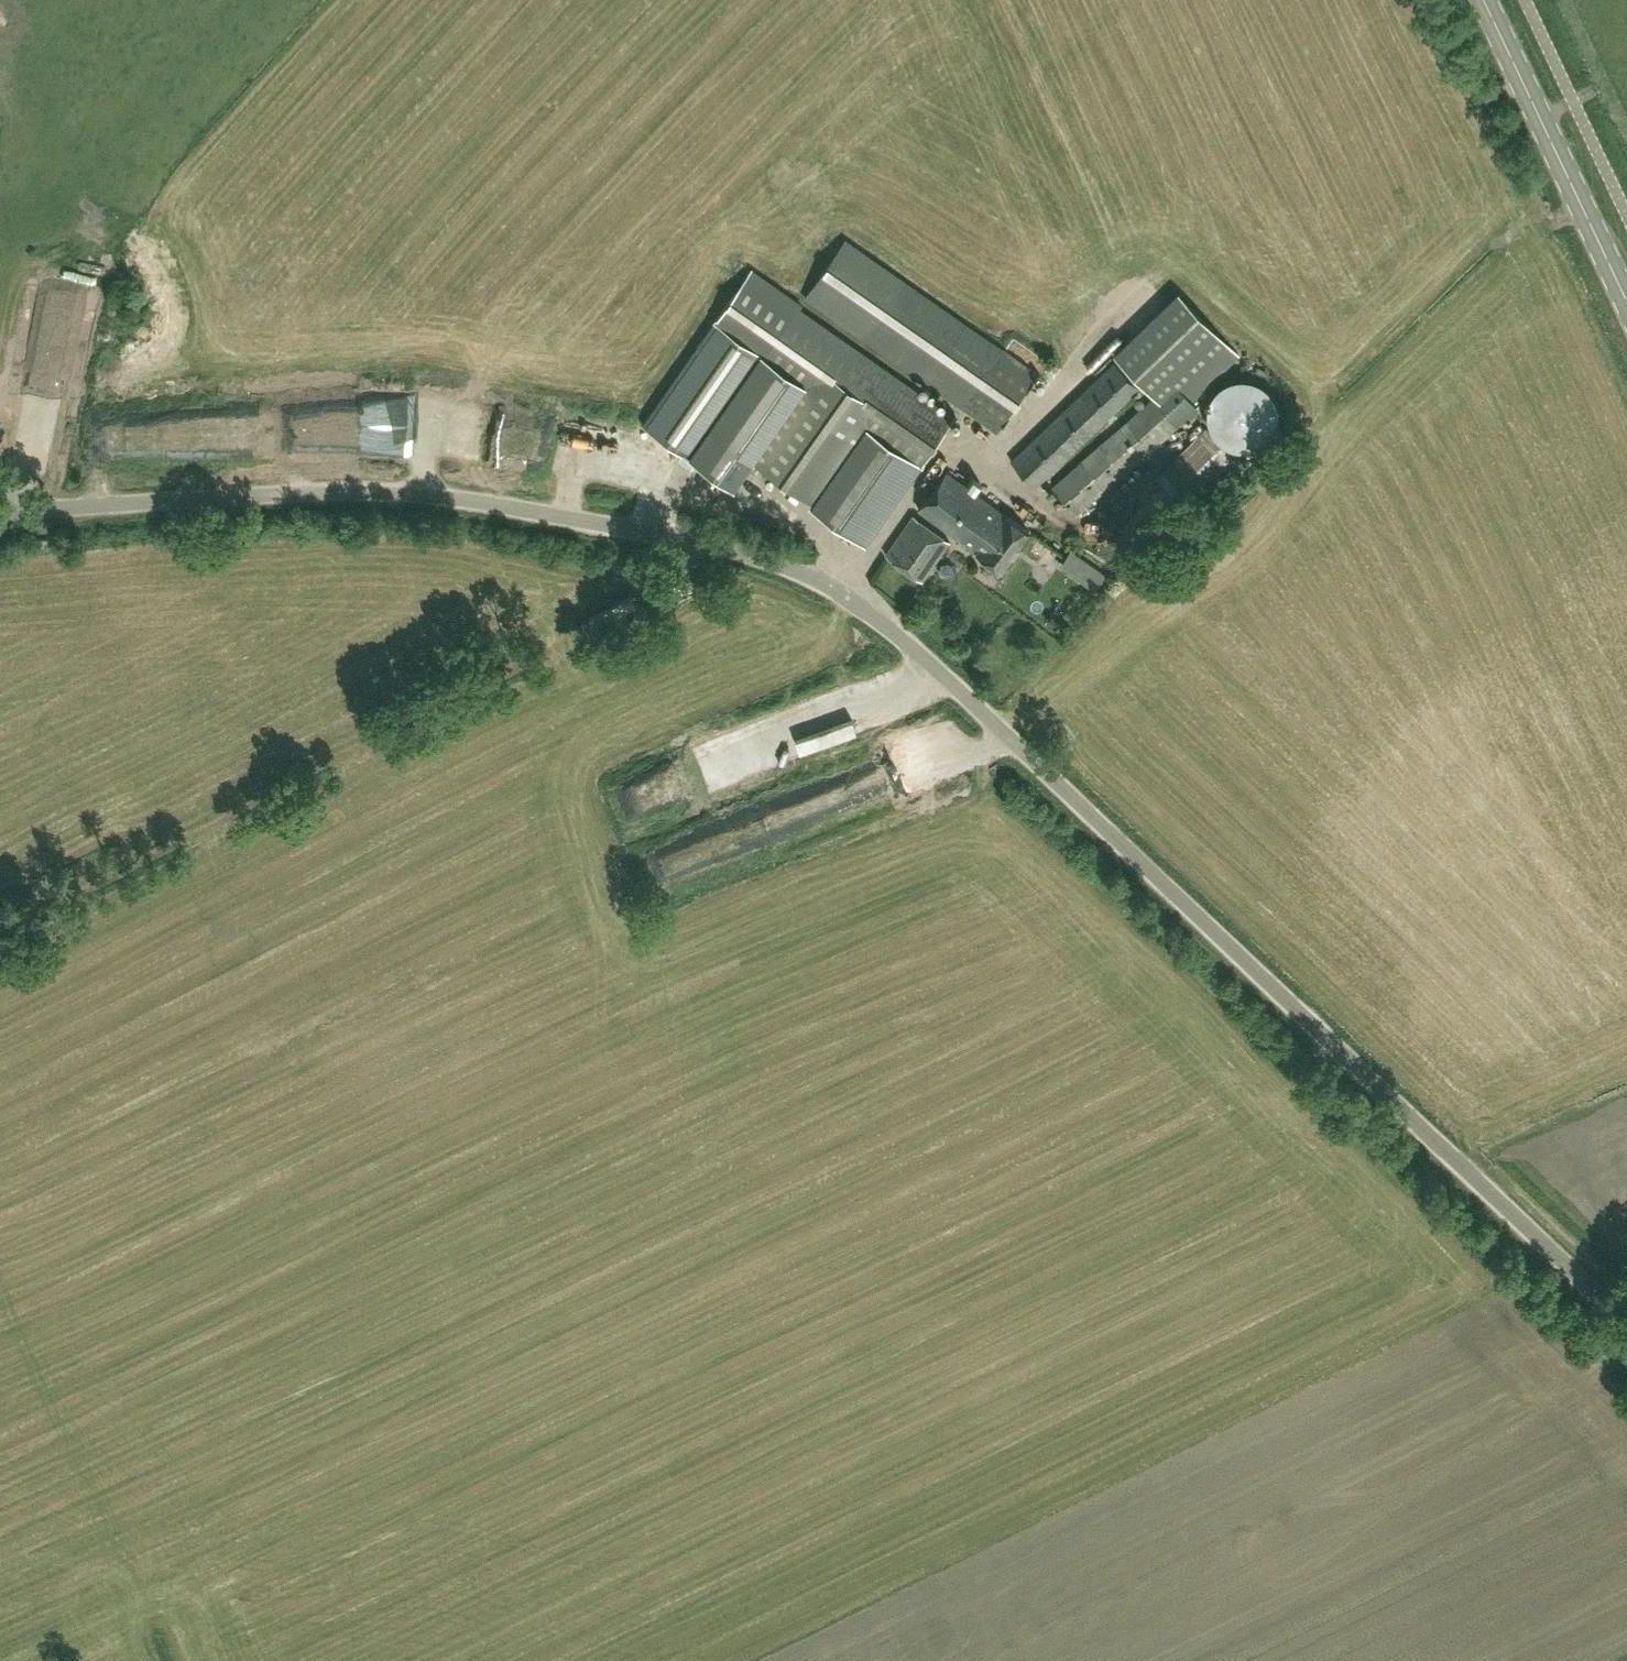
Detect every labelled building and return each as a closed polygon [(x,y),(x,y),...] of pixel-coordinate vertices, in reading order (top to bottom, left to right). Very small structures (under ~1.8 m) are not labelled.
[(996,430),(1038,370),(846,236),(804,295),(996,430)] [(800,301),(752,268),(717,318),(715,317),(641,424),(734,489),(754,459),(819,507),(817,511),(864,545),(913,475),(955,416),(800,306),(803,303),(800,301)] [(1076,514),(1198,407),(1193,402),(1241,355),(1178,290),(1113,353),(1154,395),(1052,485),(1076,514)] [(1113,360),(1010,460),(1036,486),(1113,413),(1140,387),(1113,360)] [(1233,445),(1245,445),(1258,440),(1267,432),(1272,423),(1274,415),(1274,404),(1270,392),(1262,383),(1253,377),(1242,375),(1230,376),(1220,380),(1211,388),(1207,396),(1204,405),(1204,413),(1207,424),(1214,435),(1223,441),(1233,445)] [(1233,455),(1205,427),(1164,468),(1134,500),(1141,506),(1120,527),(1141,550),(1167,522),(1233,455)] [(1002,571),(1030,531),(946,469),(918,509),(974,551),(975,550),(1002,571)] [(922,580),(949,540),(913,515),(886,555),(922,580)]
